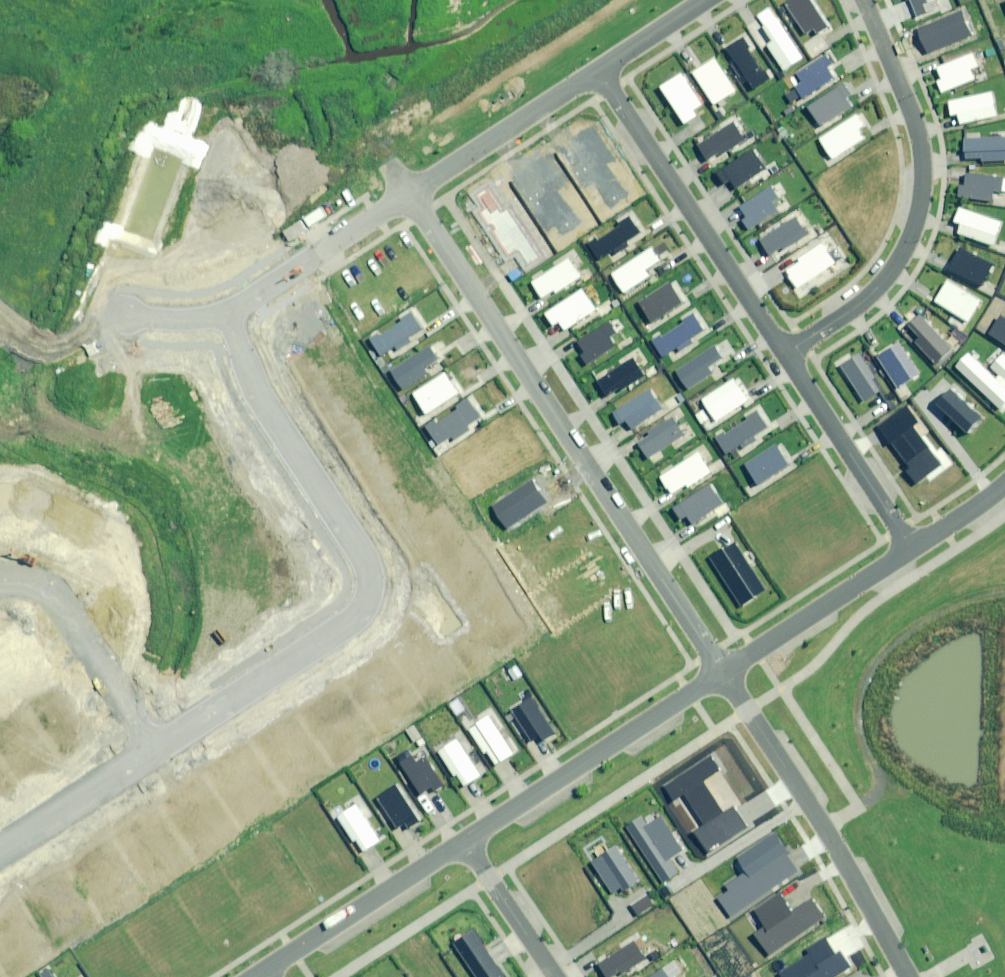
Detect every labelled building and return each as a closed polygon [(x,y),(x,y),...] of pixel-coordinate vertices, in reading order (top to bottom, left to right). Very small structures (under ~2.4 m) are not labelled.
[(784,4),(804,33),(812,28),(816,34),(827,27),(809,0),(790,0),(784,4)] [(917,17),(949,4),(947,0),(910,0),(917,17)] [(803,58),(769,7),(757,15),(764,26),(763,27),(773,42),(766,46),(783,71),(803,58)] [(961,11),(917,30),(927,54),(971,35),(961,11)] [(743,38),(727,49),(754,89),(770,78),(764,68),(760,70),(746,49),(749,47),(743,38)] [(936,81),(941,92),(975,79),(971,68),(977,66),(973,53),(937,67),(941,79),(936,81)] [(831,64),(825,56),(797,74),(803,83),(796,88),(803,98),(833,78),(826,67),(831,64)] [(713,58),(691,72),(713,105),(734,91),(713,58)] [(681,73),(660,87),(684,123),(697,115),(693,109),(702,103),(681,73)] [(843,84),(808,107),(821,127),(851,107),(845,98),(850,95),(843,84)] [(992,92),(947,102),(950,116),(958,114),(961,124),(997,115),(992,92)] [(856,115),(818,140),(831,161),(863,140),(857,131),(864,126),(856,115)] [(732,123),(697,146),(706,159),(714,154),(716,157),(743,139),(732,123)] [(963,138),(964,159),(982,158),(982,161),(1004,160),(1004,138),(963,138)] [(752,150),(717,173),(724,184),(731,180),(735,187),(764,168),(752,150)] [(958,185),(957,196),(991,201),(992,190),(1000,191),(1002,178),(967,173),(965,186),(958,185)] [(777,198),(770,188),(740,208),(746,218),(742,221),(748,229),(776,211),(770,202),(777,198)] [(1003,223),(959,207),(954,222),(960,225),(957,234),(994,247),(1003,223)] [(795,217),(760,240),(769,254),(780,247),(782,250),(809,233),(805,227),(803,229),(795,217)] [(597,239),(588,245),(597,259),(610,250),(612,254),(627,245),(625,241),(639,232),(630,218),(617,226),(619,228),(599,241),(597,239)] [(834,263),(822,245),(798,260),(800,262),(785,272),(796,288),(834,263)] [(652,248),(612,273),(624,292),(648,277),(645,271),(660,262),(652,248)] [(991,265),(960,248),(947,272),(978,288),(991,265)] [(568,259),(532,282),(542,297),(553,290),(555,293),(580,277),(568,259)] [(981,301),(947,280),(934,302),(968,323),(981,301)] [(670,285),(640,304),(651,322),(682,303),(670,285)] [(582,290),(545,313),(553,325),(559,322),(564,329),(595,309),(582,290)] [(378,334),(369,339),(380,356),(394,346),(397,349),(410,341),(408,338),(422,329),(411,312),(401,319),(403,322),(379,337),(378,334)] [(660,336),(651,342),(661,357),(676,347),(678,350),(691,342),(689,339),(702,330),(693,315),(683,321),(685,324),(662,338),(660,336)] [(950,348),(919,315),(907,326),(919,338),(914,342),(934,363),(950,348)] [(988,334),(1004,345),(1004,319),(1000,316),(988,334)] [(615,332),(609,322),(577,342),(584,353),(580,355),(586,364),(614,346),(608,337),(615,332)] [(898,343),(877,357),(896,388),(918,374),(898,343)] [(428,347),(392,372),(404,390),(427,374),(423,368),(436,359),(428,347)] [(714,347),(676,371),(688,388),(711,373),(708,367),(721,358),(714,347)] [(956,367),(1000,409),(1004,404),(1004,355),(1003,353),(991,366),(999,375),(996,378),(970,352),(956,367)] [(860,355),(841,367),(863,402),(880,391),(872,379),(875,378),(860,355)] [(632,359),(596,382),(607,397),(642,375),(632,359)] [(444,372),(411,393),(425,414),(458,393),(444,372)] [(735,379),(701,400),(714,420),(748,399),(735,379)] [(662,408),(650,389),(612,414),(619,425),(626,421),(631,428),(662,408)] [(949,390),(936,405),(966,433),(980,418),(949,390)] [(435,420),(426,427),(439,445),(451,436),(453,439),(469,428),(467,425),(480,416),(467,398),(455,406),(458,409),(438,423),(435,420)] [(917,423),(905,407),(875,429),(885,443),(888,440),(908,467),(905,470),(915,483),(941,464),(913,426),(917,423)] [(724,432),(715,438),(725,453),(740,443),(742,447),(754,440),(751,436),(766,427),(756,412),(747,417),(748,419),(725,434),(724,432)] [(683,435),(672,419),(650,433),(651,434),(637,443),(647,458),(683,435)] [(775,445),(744,465),(757,484),(788,464),(775,445)] [(697,453),(659,477),(670,494),(686,484),(687,486),(709,472),(697,453)] [(532,480),(492,506),(506,528),(546,503),(532,480)] [(721,503),(710,485),(673,509),(680,520),(686,515),(691,522),(721,503)] [(733,541),(709,556),(740,604),(764,589),(733,541)] [(554,733),(531,697),(509,710),(530,741),(534,738),(538,744),(554,733)] [(512,753),(488,715),(468,728),(484,754),(487,752),(495,764),(512,753)] [(456,740),(438,752),(453,776),(456,774),(463,786),(479,776),(456,740)] [(406,752),(395,759),(418,794),(430,787),(433,791),(443,785),(425,758),(415,764),(406,752)] [(709,756),(664,787),(674,802),(684,795),(706,825),(693,834),(706,853),(746,825),(732,806),(723,812),(702,782),(719,770),(709,756)] [(396,786),(378,798),(396,827),(403,823),(407,829),(419,821),(396,786)] [(356,806),(338,818),(354,842),(356,841),(364,852),(379,842),(356,806)] [(640,815),(624,826),(664,881),(679,871),(669,858),(681,850),(659,819),(648,826),(640,815)] [(716,898),(728,916),(799,867),(775,833),(738,859),(747,871),(726,886),(729,889),(716,898)] [(613,847),(591,863),(613,893),(620,888),(623,892),(638,881),(613,847)] [(754,934),(768,954),(823,916),(810,897),(791,911),(780,895),(756,912),(766,926),(754,934)] [(472,929),(453,942),(477,976),(504,976),(472,929)] [(781,976),(833,976),(850,966),(841,953),(836,956),(825,940),(808,951),(811,954),(779,975),(781,976)] [(599,965),(607,976),(613,976),(644,958),(634,943),(599,965)]
